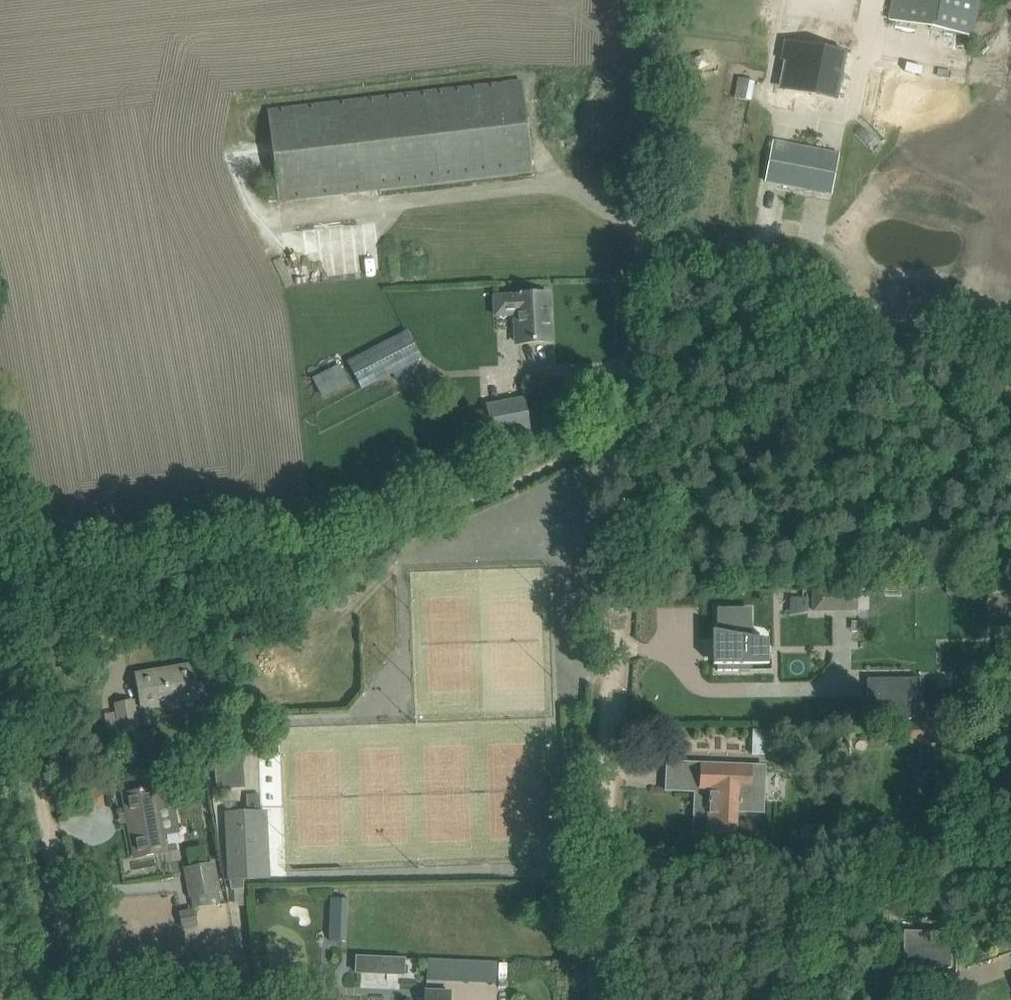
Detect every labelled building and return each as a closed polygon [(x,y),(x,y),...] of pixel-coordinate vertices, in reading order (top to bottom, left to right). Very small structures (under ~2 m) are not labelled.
[(979,0),(894,0),(890,20),(972,36),(979,0)] [(784,39),(780,59),(792,61),(786,90),(835,99),(844,51),(784,39)] [(751,99),(755,81),(741,77),(737,96),(751,99)] [(502,84),(268,111),(279,201),(512,174),(532,172),(522,82),(502,84)] [(771,155),(766,181),(831,194),(838,155),(792,146),(789,158),(771,155)] [(494,317),(516,317),(517,344),(550,342),(548,295),(515,297),(494,297),(494,317)] [(408,328),(347,360),(363,391),(424,360),(408,328)] [(316,376),(324,398),(354,387),(346,364),(316,376)] [(488,407),(489,413),(493,435),(529,428),(523,400),(488,407)] [(832,589),(813,589),(813,611),(833,611),(832,589)] [(717,632),(712,631),(713,666),(717,666),(717,671),(750,671),(750,666),(768,665),(768,641),(749,638),(749,610),(738,610),(738,609),(717,609),(717,632)] [(212,704),(208,681),(196,683),(195,679),(194,679),(192,667),(137,676),(142,708),(168,703),(170,716),(208,709),(212,704)] [(907,717),(907,679),(867,679),(867,697),(871,697),(871,703),(869,703),(869,718),(867,718),(867,719),(920,719),(920,717),(907,717)] [(121,740),(138,737),(132,702),(117,705),(121,734),(121,740)] [(942,719),(894,720),(894,743),(943,741),(942,719)] [(241,754),(213,763),(216,790),(244,787),(241,754)] [(764,768),(705,765),(685,764),(684,787),(701,787),(700,806),(709,806),(708,836),(735,837),(736,812),(762,813),(764,768)] [(135,793),(123,795),(134,858),(154,854),(168,852),(165,836),(179,833),(171,785),(154,789),(135,793)] [(246,813),(230,813),(233,880),(234,891),(243,891),(246,891),(246,880),(264,879),(269,879),(266,826),(266,812),(260,812),(259,794),(245,794),(246,813)] [(215,864),(187,869),(193,897),(195,909),(208,907),(205,894),(217,892),(220,892),(215,864)] [(331,898),(329,941),(342,941),(343,917),(347,917),(348,899),(331,898)] [(196,913),(179,916),(181,929),(198,926),(196,913)] [(903,933),(902,969),(911,969),(937,970),(950,970),(951,934),(903,933)] [(399,988),(399,975),(411,975),(412,955),(360,955),(360,987),(399,988)] [(500,982),(500,960),(429,958),(429,980),(500,982)] [(425,999),(449,999),(450,991),(426,991),(425,999)]
